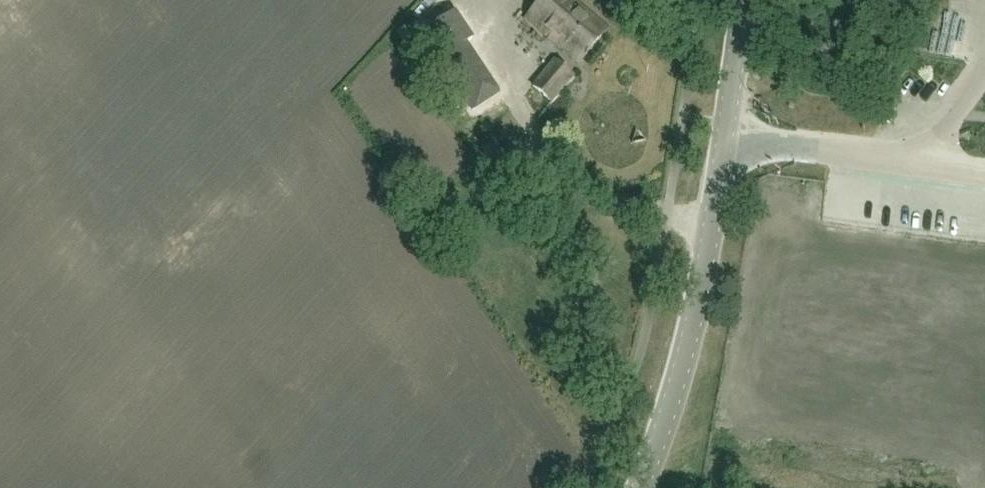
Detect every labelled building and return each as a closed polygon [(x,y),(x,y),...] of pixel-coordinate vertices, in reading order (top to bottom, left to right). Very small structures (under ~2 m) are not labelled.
[(606,29),(605,29),(571,0),(540,0),(524,19),(577,64),(606,29)] [(473,108),(497,92),(465,42),(470,37),(455,14),(423,35),(473,108)] [(551,103),(572,76),(553,61),(532,87),(551,103)]
